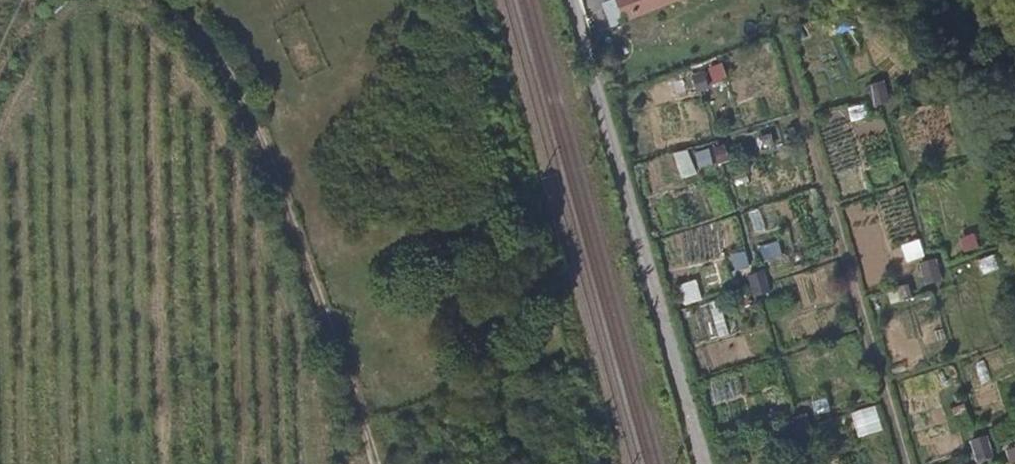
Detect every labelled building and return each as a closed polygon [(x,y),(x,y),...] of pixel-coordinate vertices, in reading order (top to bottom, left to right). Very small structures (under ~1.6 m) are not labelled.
[(615,0),(604,0),(601,1),(611,25),(622,20),(621,17),(615,0)] [(621,17),(664,0),(615,0),(621,17)] [(710,83),(727,81),(725,64),(708,65),(710,83)] [(887,81),(869,85),(873,106),(891,103),(887,81)] [(756,138),(760,153),(776,148),(772,133),(756,138)] [(676,153),(684,177),(716,166),(708,142),(676,153)] [(937,259),(919,264),(926,286),(943,281),(937,259)] [(764,271),(748,276),(754,297),(770,291),(764,271)] [(712,339),(729,335),(721,301),(704,306),(712,339)] [(852,413),(859,438),(884,431),(876,406),(852,413)] [(987,436),(970,441),(977,463),(994,457),(987,436)] [(1009,463),(1014,463),(1014,449),(1006,451),(1009,463)]
